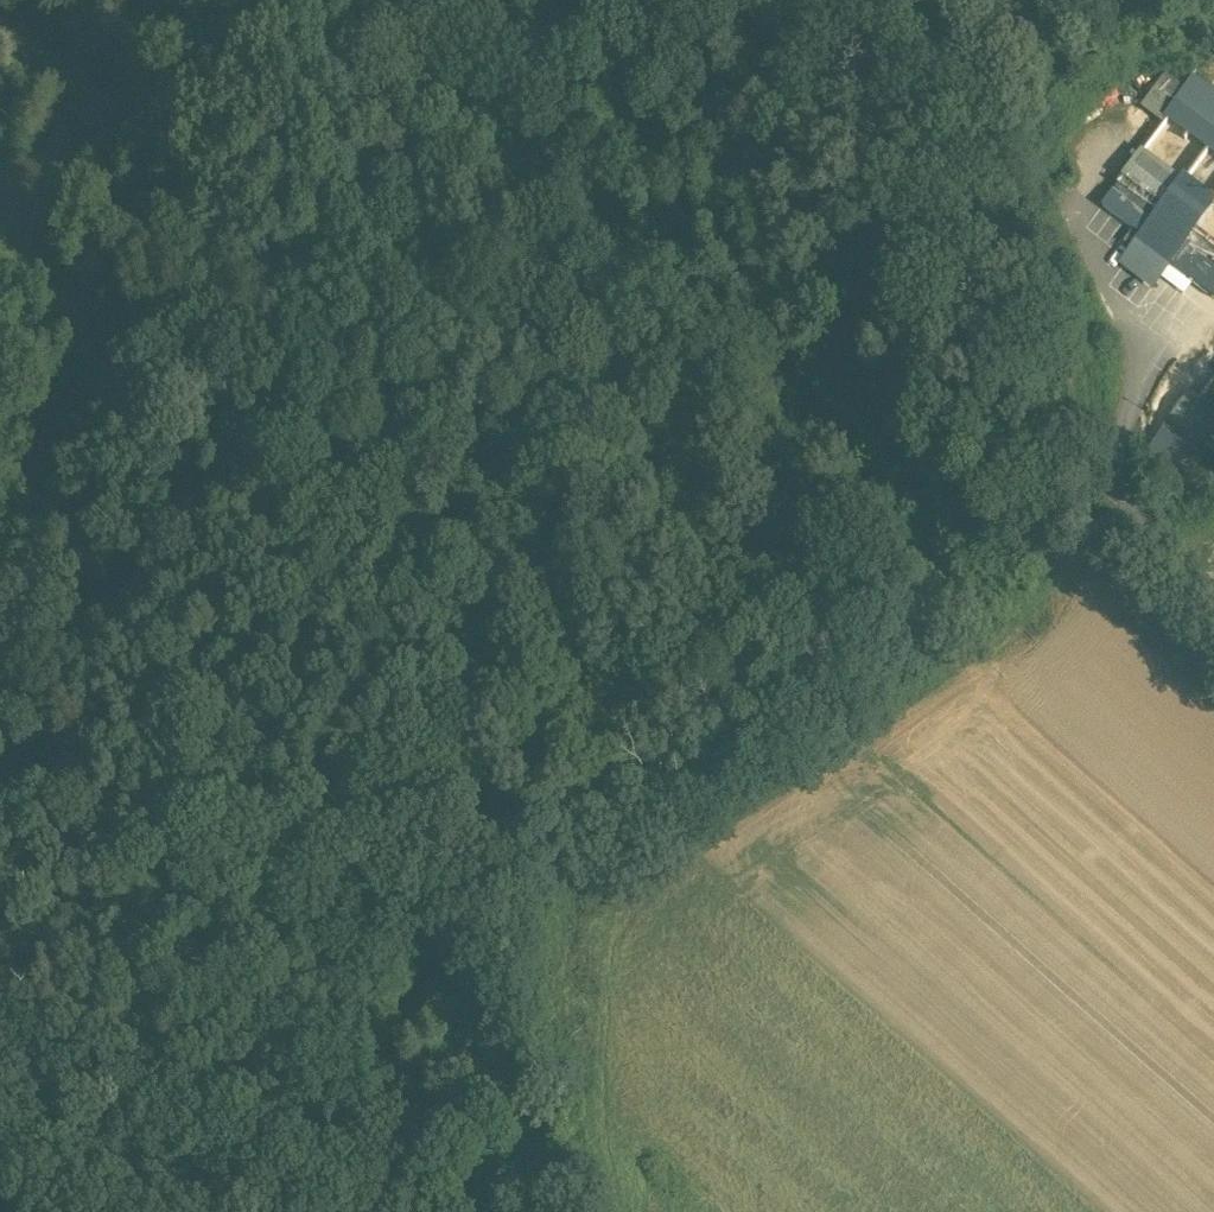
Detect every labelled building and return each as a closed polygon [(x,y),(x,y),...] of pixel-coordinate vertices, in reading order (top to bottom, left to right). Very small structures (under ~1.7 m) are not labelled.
[(1143,98),(1166,116),(1188,86),(1164,69),(1143,98)] [(1166,116),(1213,151),(1213,86),(1197,74),(1166,116)] [(1144,143),(1101,202),(1133,225),(1123,238),(1132,244),(1122,258),(1155,282),(1171,261),(1213,293),(1213,253),(1187,233),(1213,197),(1213,195),(1144,143)] [(1184,481),(1213,440),(1213,395),(1197,383),(1146,453),(1184,481)]
